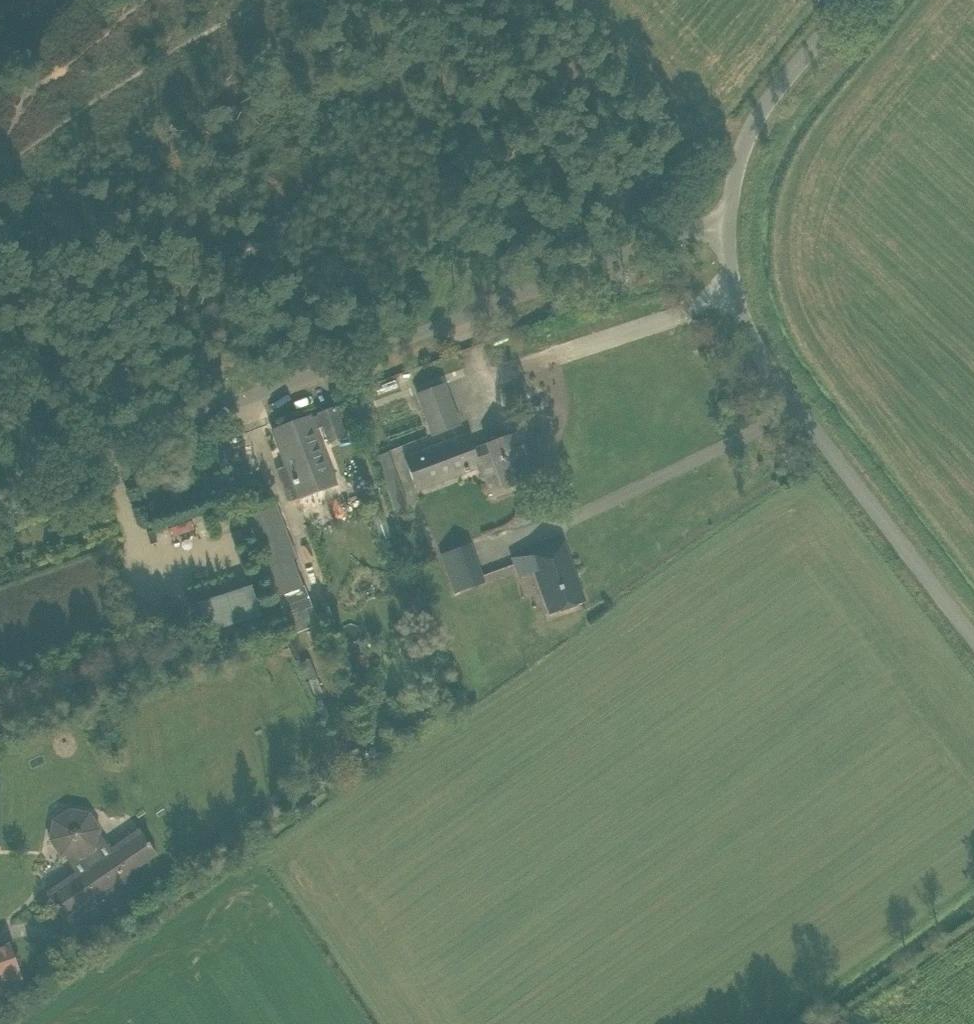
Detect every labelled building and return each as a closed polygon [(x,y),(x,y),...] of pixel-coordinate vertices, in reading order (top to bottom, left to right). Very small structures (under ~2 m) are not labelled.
[(444,385),(417,395),(432,435),(458,425),(444,385)] [(297,498),(335,484),(315,430),(322,427),(328,445),(345,439),(334,407),(317,414),(318,415),(310,418),(309,417),(272,431),(286,467),(276,471),(288,501),(297,497),(297,498)] [(466,435),(404,458),(417,492),(495,463),(502,484),(533,473),(519,433),(472,450),(466,435)] [(292,559),(273,507),(250,516),(269,566),(265,567),(268,575),(273,573),(271,567),(289,560),(292,559)] [(384,513),(372,517),(380,540),(392,536),(384,513)] [(584,602),(562,540),(528,553),(550,615),(584,602)] [(483,582),(469,545),(442,555),(455,592),(483,582)] [(299,587),(289,560),(271,567),(273,573),(268,575),(276,596),(299,587)] [(257,614),(249,589),(200,605),(208,629),(257,614)] [(348,639),(360,630),(353,620),(341,630),(348,639)] [(144,833),(104,860),(98,852),(100,851),(103,830),(91,813),(71,809),(54,821),(50,841),(62,859),(83,862),(85,861),(91,870),(49,898),(65,920),(95,900),(98,905),(133,881),(130,876),(159,856),(144,833)] [(26,985),(12,943),(0,947),(0,994),(26,985)]
